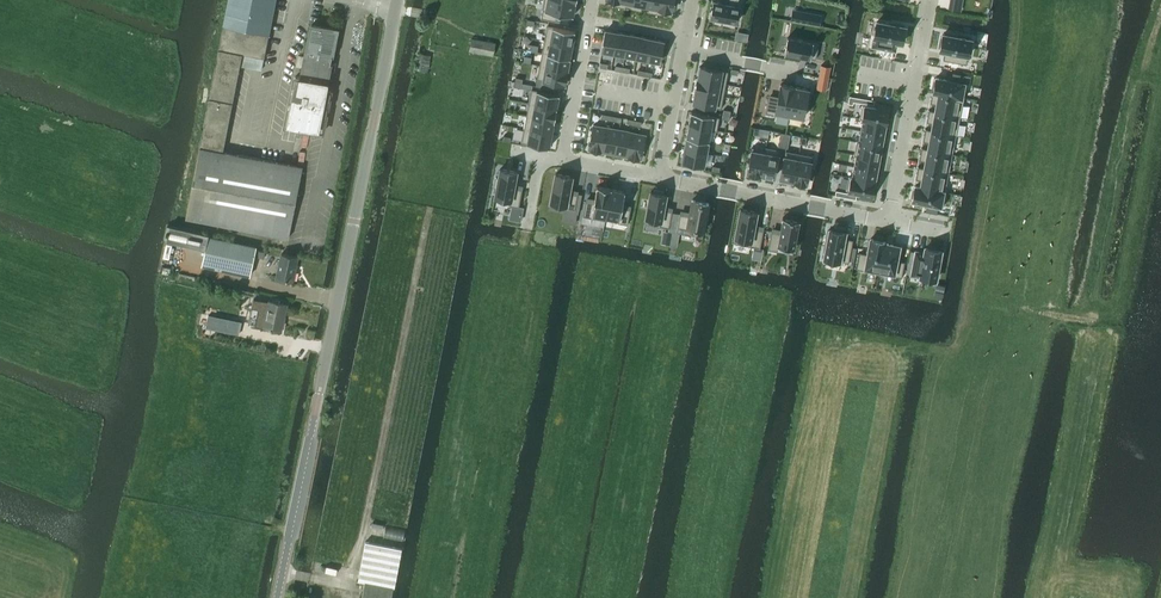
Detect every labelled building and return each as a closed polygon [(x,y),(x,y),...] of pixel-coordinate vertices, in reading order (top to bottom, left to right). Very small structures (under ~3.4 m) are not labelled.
[(275,0),(229,0),(186,217),(289,237),(303,167),(223,151),(242,53),(264,57),(275,0)] [(541,19),(556,22),(558,13),(561,13),(573,16),(576,2),(566,0),(544,0),(541,19)] [(645,6),(658,8),(659,0),(646,0),(645,6)] [(658,8),(672,11),(674,0),(659,0),(658,8)] [(711,17),(736,22),(739,7),(742,7),(743,0),(729,0),(728,3),(714,1),(711,17)] [(951,8),(960,10),(962,0),(952,0),(951,8)] [(792,10),(791,20),(819,25),(821,16),(792,10)] [(877,21),(872,46),(895,50),(897,42),(902,43),(902,40),(904,40),(906,30),(904,29),(905,27),(904,27),(904,25),(895,23),(895,25),(877,21)] [(295,76),(285,125),(323,132),(331,91),(325,90),(337,30),(311,25),(301,78),(295,76)] [(547,26),(544,40),(572,45),(575,31),(547,26)] [(606,30),(602,51),(614,53),(618,32),(606,30)] [(618,32),(614,53),(625,55),(629,34),(618,32)] [(941,37),(938,47),(940,48),(940,50),(945,51),(943,60),(966,64),(971,40),(952,36),(953,35),(944,33),(944,35),(943,34),(942,37),(941,37)] [(629,34),(625,55),(636,57),(640,36),(629,34)] [(640,36),(636,57),(647,60),(652,39),(640,36)] [(792,38),(788,54),(816,59),(819,43),(792,38)] [(493,56),(495,44),(471,39),(469,51),(493,56)] [(652,39),(647,60),(659,62),(663,41),(652,39)] [(544,40),(542,52),(570,58),(572,45),(544,40)] [(542,52),(539,65),(568,70),(570,58),(542,52)] [(428,72),(432,55),(422,53),(418,69),(428,72)] [(539,65),(537,79),(542,80),(546,81),(551,82),(556,83),(565,84),(568,70),(539,65)] [(821,65),(819,77),(828,79),(831,67),(821,65)] [(700,66),(697,79),(726,84),(728,72),(700,66)] [(934,80),(932,89),(934,89),(933,91),(932,91),(964,97),(967,83),(962,83),(963,74),(952,72),(951,80),(936,78),(935,80),(934,80)] [(819,77),(817,89),(826,91),(828,79),(819,77)] [(697,79),(695,91),(723,96),(726,84),(697,79)] [(768,98),(765,113),(789,118),(790,115),(795,87),(780,84),(778,96),(777,99),(768,98)] [(795,87),(790,115),(803,118),(808,89),(795,87)] [(531,89),(529,103),(557,108),(559,94),(531,89)] [(695,91),(693,103),(694,104),(701,105),(708,106),(715,108),(721,109),(723,96),(695,91)] [(932,91),(930,103),(937,104),(935,111),(961,116),(964,97),(932,91)] [(529,103),(526,116),(554,121),(557,108),(529,103)] [(862,106),(859,119),(863,120),(863,119),(885,124),(886,117),(887,117),(889,106),(876,104),(876,108),(862,106)] [(929,110),(927,122),(933,123),(932,130),(954,135),(956,136),(957,136),(961,116),(935,111),(929,110)] [(691,112),(689,125),(711,129),(711,130),(717,131),(719,117),(691,112)] [(526,116),(524,128),(552,134),(554,121),(526,116)] [(863,120),(861,131),(883,135),(885,124),(863,119),(863,120)] [(593,125),(588,149),(602,152),(607,128),(593,125)] [(689,125),(687,137),(709,141),(711,130),(711,129),(689,125)] [(524,128),(521,142),(549,148),(552,134),(524,128)] [(607,128),(602,152),(615,154),(619,130),(607,128)] [(925,129),(923,141),(929,142),(928,149),(950,154),(952,154),(956,136),(954,135),(932,130),(925,129)] [(619,130),(615,154),(627,157),(632,132),(619,130)] [(859,141),(859,142),(881,146),(883,135),(861,131),(859,141)] [(632,132),(627,157),(640,159),(645,135),(632,132)] [(687,137),(684,149),(707,153),(709,141),(687,137)] [(856,141),(853,155),(856,156),(856,155),(878,159),(881,146),(859,142),(859,141),(856,141)] [(752,147),(748,172),(760,175),(765,149),(752,147)] [(765,149),(760,175),(774,177),(779,149),(765,147),(765,149)] [(922,148),(919,160),(926,161),(924,168),(947,173),(949,173),(952,154),(950,154),(928,149),(922,148)] [(684,149),(682,161),(704,165),(707,153),(684,149)] [(785,150),(780,178),(793,181),(799,153),(785,150)] [(799,153),(793,181),(807,183),(812,156),(799,153)] [(856,156),(854,167),(876,171),(878,159),(856,155),(856,156)] [(852,177),(852,178),(874,182),(876,171),(854,167),(852,177)] [(918,167),(916,179),(922,180),(921,187),(943,192),(943,191),(945,192),(949,173),(947,173),(924,168),(918,167)] [(495,178),(494,187),(496,188),(494,200),(510,203),(509,205),(519,207),(522,189),(514,187),(515,184),(517,172),(500,169),(498,178),(495,178)] [(555,174),(550,202),(566,205),(565,208),(575,209),(578,194),(569,192),(570,189),(572,177),(555,174)] [(849,177),(846,190),(859,193),(858,197),(871,200),(873,189),(872,189),(874,182),(852,178),(852,177),(849,177)] [(585,200),(583,216),(606,220),(606,217),(611,189),(598,186),(596,199),(595,202),(585,200)] [(913,188),(911,197),(913,198),(912,200),(927,203),(926,211),(937,213),(938,205),(943,206),(946,192),(945,192),(943,191),(943,192),(921,187),(915,186),(914,188),(913,188)] [(611,189),(606,217),(619,220),(618,223),(628,224),(631,209),(622,207),(623,204),(625,192),(611,189)] [(651,192),(645,223),(669,228),(672,211),(664,209),(664,206),(666,195),(663,194),(664,192),(654,190),(654,192),(651,192)] [(680,214),(676,232),(702,237),(709,203),(705,202),(706,200),(696,198),(695,200),(692,200),(690,212),(689,215),(680,214)] [(737,227),(734,243),(739,244),(760,248),(763,230),(754,228),(755,224),(757,212),(740,209),(737,227)] [(771,231),(768,249),(777,251),(778,246),(794,249),(799,220),(783,217),(780,229),(780,233),(771,231)] [(209,234),(170,226),(170,227),(167,226),(166,232),(168,233),(168,234),(166,233),(165,239),(167,240),(166,241),(205,249),(202,265),(250,276),(256,247),(208,236),(209,234)] [(828,239),(824,257),(848,262),(853,240),(844,238),(846,233),(843,232),(843,230),(833,228),(832,230),(830,229),(829,231),(828,230),(826,239),(828,239)] [(859,252),(856,268),(879,273),(885,243),(885,242),(883,241),(883,240),(873,238),(873,240),(870,239),(867,254),(859,252)] [(885,243),(879,273),(902,277),(905,261),(897,260),(898,255),(899,255),(901,246),(885,243)] [(257,247),(255,256),(261,257),(263,248),(257,247)] [(915,252),(911,274),(936,279),(939,261),(941,261),(942,252),(941,252),(941,251),(938,250),(939,249),(928,247),(927,248),(925,248),(924,253),(915,252)] [(292,280),(297,257),(281,254),(276,277),(292,280)] [(253,297),(248,323),(271,328),(270,329),(282,331),(287,305),(253,297)] [(209,316),(206,328),(238,334),(241,322),(209,316)] [(401,548),(365,541),(358,580),(365,581),(362,597),(391,597),(393,586),(394,586),(401,548)]
